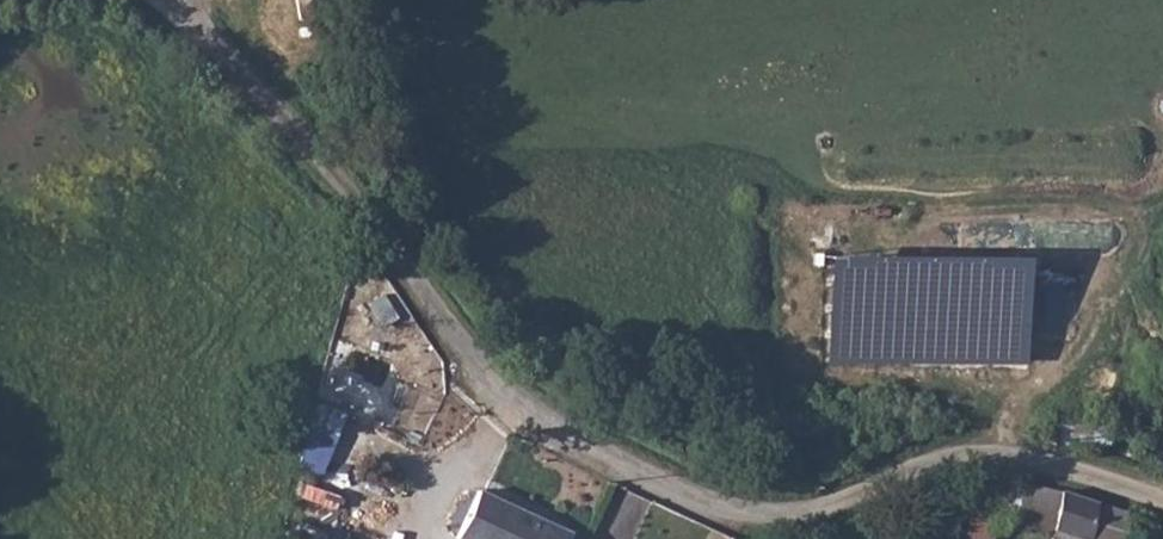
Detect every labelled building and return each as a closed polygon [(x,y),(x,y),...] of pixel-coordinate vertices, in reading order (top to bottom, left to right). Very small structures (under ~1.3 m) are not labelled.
[(307,0),(289,0),(290,9),(308,7),(307,0)] [(317,402),(293,469),(321,479),(345,412),(317,402)] [(572,529),(474,487),(452,537),(457,538),(568,538),(572,529)] [(1071,493),(1062,538),(1126,538),(1134,511),(1071,493)] [(931,538),(981,538),(984,516),(934,510),(931,538)] [(1134,511),(1126,538),(1162,538),(1162,523),(1137,512),(1134,511)] [(327,533),(294,521),(287,538),(325,538),(327,533)]
